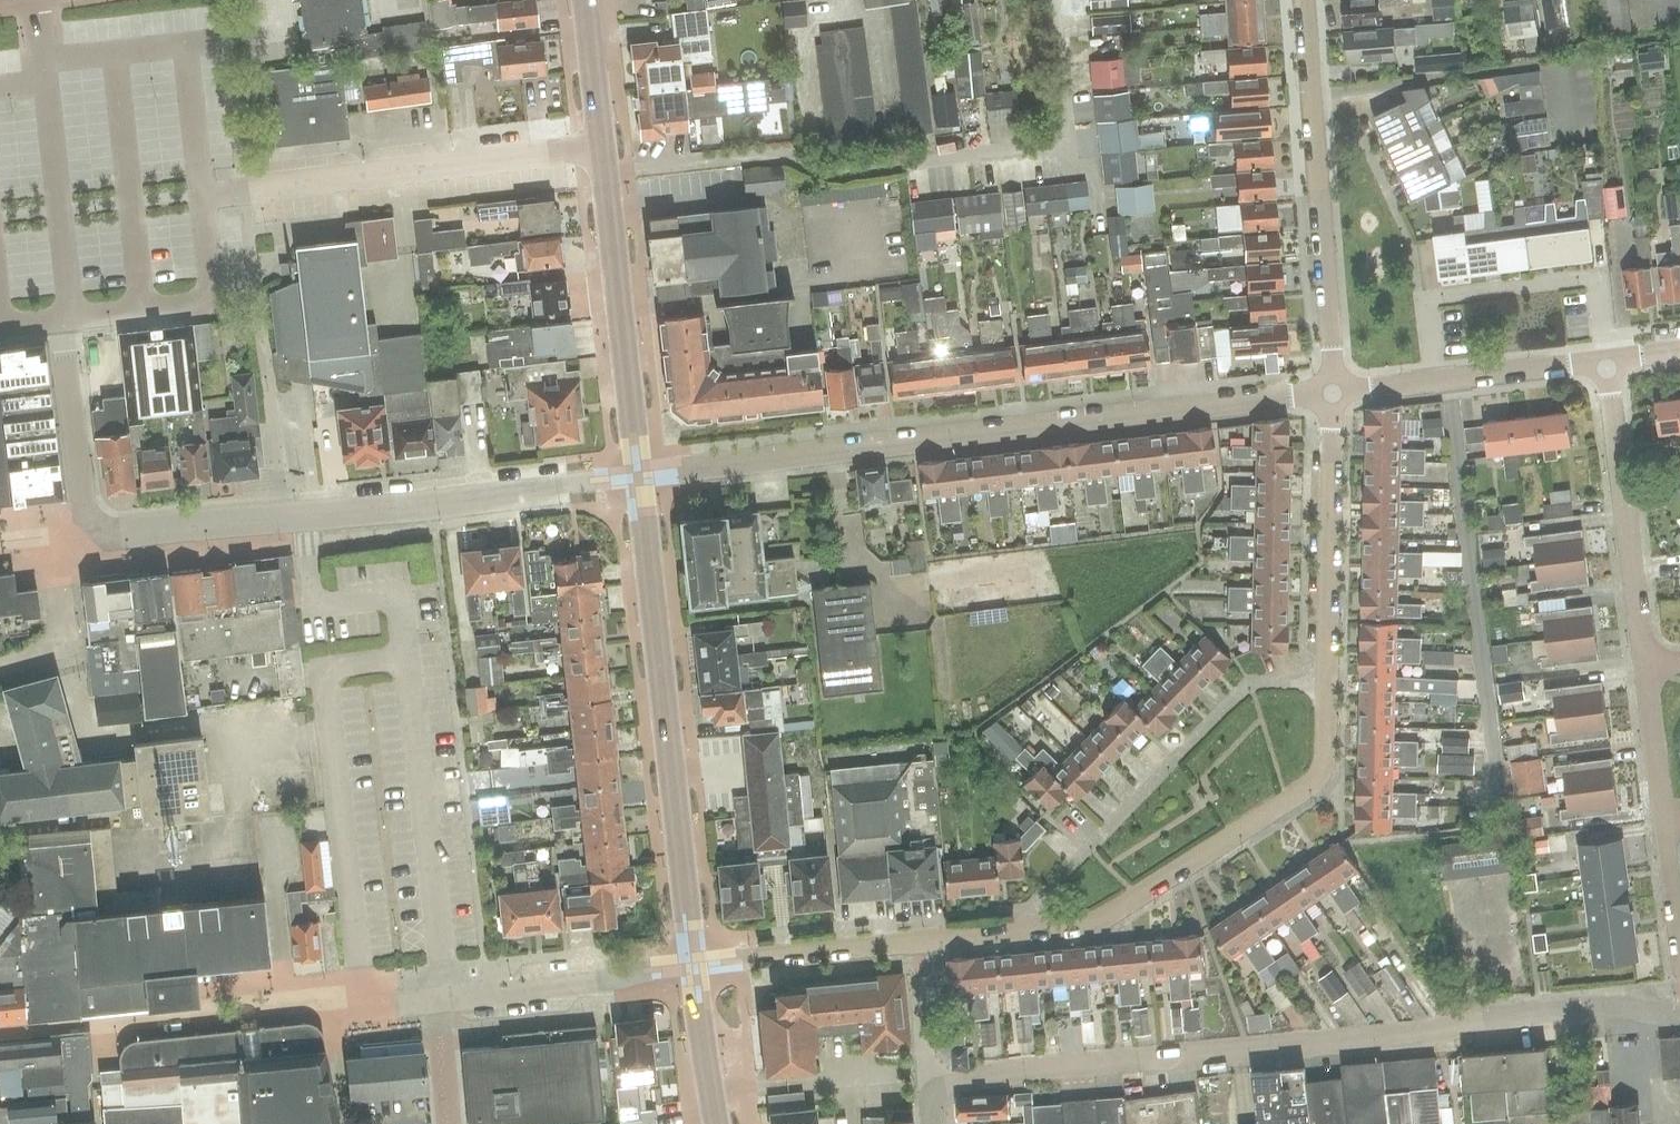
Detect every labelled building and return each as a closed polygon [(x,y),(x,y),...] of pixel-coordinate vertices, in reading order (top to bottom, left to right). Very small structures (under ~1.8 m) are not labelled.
[(436,28),(435,26),(437,26),(436,19),(434,19),(384,27),(384,32),(368,34),(363,0),(300,0),(310,64),(377,56),(433,47),(431,34),(436,33),(436,28)] [(456,7),(456,3),(449,4),(448,0),(432,0),(434,19),(436,19),(437,26),(475,22),(475,17),(497,15),(498,29),(539,24),(536,0),(517,0),(456,7)] [(688,11),(704,10),(703,0),(687,0),(688,11)] [(808,25),(805,0),(802,0),(783,2),(785,27),(808,25)] [(892,4),(909,1),(908,0),(864,0),(865,8),(892,4)] [(916,0),(909,1),(892,4),(893,17),(918,14),(916,0)] [(947,0),(931,0),(932,14),(948,12),(947,0)] [(976,0),(963,0),(965,19),(978,17),(976,0)] [(1262,0),(1254,0),(1226,2),(1226,12),(1200,14),(1201,25),(1263,20),(1262,0)] [(1405,4),(1404,0),(1344,0),(1345,9),(1343,12),(1343,21),(1346,22),(1346,25),(1361,24),(1361,25),(1382,23),(1380,6),(1405,4)] [(1456,19),(1455,0),(1435,0),(1436,20),(1456,19)] [(1535,0),(1513,0),(1505,1),(1511,39),(1540,35),(1535,0)] [(1566,0),(1544,0),(1543,0),(1547,29),(1570,26),(1566,0)] [(1629,0),(1600,0),(1602,11),(1630,8),(1629,0)] [(669,14),(667,1),(658,2),(660,15),(669,14)] [(1658,6),(1660,18),(1679,16),(1679,3),(1658,6)] [(1632,20),(1630,8),(1602,11),(1604,24),(1632,20)] [(672,14),(675,45),(655,47),(655,42),(633,45),(633,49),(630,53),(631,61),(635,64),(635,68),(637,68),(639,91),(684,86),(682,63),(713,60),(707,9),(704,10),(688,11),(672,14)] [(919,27),(918,14),(893,17),(895,30),(919,27)] [(1131,31),(1131,14),(1092,17),(1093,33),(1131,31)] [(1660,18),(1662,28),(1679,26),(1679,16),(1660,18)] [(1265,42),(1263,20),(1201,25),(1201,36),(1228,34),(1229,44),(1265,42)] [(1416,23),(1416,27),(1346,32),(1348,48),(1346,48),(1347,60),(1349,60),(1349,61),(1371,59),(1373,61),(1380,60),(1382,58),(1385,58),(1384,47),(1431,43),(1431,37),(1456,35),(1455,20),(1416,23)] [(1634,36),(1632,20),(1604,24),(1606,40),(1634,36)] [(864,27),(839,30),(841,42),(865,39),(864,27)] [(921,40),(919,27),(895,30),(897,43),(921,40)] [(841,42),(839,30),(821,32),(822,45),(841,42)] [(544,73),(541,41),(506,45),(506,39),(491,41),(494,66),(495,79),(544,73)] [(867,51),(865,39),(841,42),(843,55),(867,51)] [(923,53),(921,40),(897,43),(898,56),(923,53)] [(463,81),(460,59),(494,66),(491,41),(443,46),(448,83),(463,81)] [(841,42),(822,45),(817,45),(819,58),(843,55),(841,42)] [(1265,69),(1267,67),(1266,60),(1264,57),(1263,46),(1201,51),(1202,63),(1229,61),(1230,75),(1265,73),(1265,69)] [(1673,65),(1670,47),(1655,49),(1656,58),(1653,58),(1654,68),(1673,65)] [(985,94),(980,50),(956,53),(961,97),(985,94)] [(868,64),(867,51),(843,55),(844,67),(868,64)] [(924,66),(923,53),(898,56),(900,69),(924,66)] [(1463,54),(1416,57),(1418,71),(1464,68),(1463,54)] [(844,67),(843,55),(819,58),(820,70),(844,67)] [(340,61),(377,56),(310,64),(310,65),(267,70),(267,72),(272,71),(276,106),(302,103),(302,105),(345,100),(340,61)] [(1124,85),(1122,59),(1094,61),(1096,87),(1124,85)] [(1617,61),(1617,74),(1635,73),(1634,60),(1617,61)] [(870,76),(868,64),(844,67),(846,79),(870,76)] [(926,79),(924,66),(900,69),(902,82),(926,79)] [(846,79),(844,67),(820,70),(822,82),(846,79)] [(1544,84),(1541,70),(1518,73),(1520,87),(1544,84)] [(715,83),(714,72),(691,75),(692,86),(715,83)] [(367,110),(432,101),(429,78),(420,79),(419,74),(398,77),(399,82),(364,86),(367,110)] [(640,114),(641,119),(637,122),(638,131),(642,133),(643,138),(665,136),(665,131),(689,129),(687,116),(767,108),(766,100),(793,96),(791,74),(715,83),(692,86),(684,86),(639,91),(641,114),(640,114)] [(872,89),(870,76),(846,79),(847,92),(872,89)] [(1266,77),(1203,82),(1186,83),(1186,95),(1231,92),(1232,107),(1268,104),(1268,100),(1269,98),(1269,91),(1267,88),(1266,77)] [(1481,79),(1489,97),(1501,91),(1494,77),(1481,79)] [(847,92),(846,79),(822,82),(823,95),(847,92)] [(928,92),(926,79),(902,82),(904,95),(928,92)] [(1545,97),(1544,84),(1520,87),(1521,100),(1545,97)] [(873,101),(872,89),(847,92),(849,104),(873,101)] [(1018,119),(1016,90),(987,93),(989,122),(1018,119)] [(959,124),(956,91),(933,94),(936,126),(959,124)] [(1131,118),(1128,91),(1094,95),(1097,121),(1136,118),(1136,117),(1131,118)] [(1426,126),(1418,109),(1432,99),(1428,91),(1373,117),(1386,145),(1427,127),(1426,126)] [(849,104),(847,92),(823,95),(825,107),(849,104)] [(930,105),(928,92),(904,95),(905,108),(930,105)] [(1547,110),(1545,97),(1521,100),(1523,113),(1547,110)] [(349,135),(345,100),(302,105),(302,103),(276,106),(278,120),(275,121),(278,145),(303,142),(303,141),(349,135)] [(875,113),(873,101),(849,104),(851,116),(875,113)] [(851,116),(849,104),(825,107),(827,120),(851,116)] [(931,118),(930,105),(905,108),(907,121),(931,118)] [(1268,108),(1206,113),(1190,114),(1191,130),(1206,129),(1207,140),(1270,135),(1270,132),(1272,129),(1271,122),(1269,119),(1268,108)] [(876,126),(875,113),(851,116),(852,129),(876,126)] [(852,129),(851,116),(827,120),(828,132),(852,129)] [(1550,131),(1548,117),(1526,120),(1528,134),(1550,131)] [(933,131),(931,118),(907,121),(909,135),(933,131)] [(1140,149),(1136,118),(1097,121),(1101,152),(1135,150),(1135,149),(1140,149)] [(1439,154),(1432,137),(1445,127),(1441,119),(1426,126),(1427,127),(1386,145),(1399,173),(1440,155),(1439,154)] [(878,139),(876,126),(852,129),(854,142),(878,139)] [(854,142),(852,129),(828,132),(830,145),(854,142)] [(1552,145),(1550,131),(1528,134),(1530,148),(1552,145)] [(1517,150),(1530,148),(1528,134),(1515,135),(1517,150)] [(1272,163),(1274,160),(1274,153),(1271,150),(1271,139),(1208,144),(1209,156),(1236,154),(1237,169),(1273,166),(1272,163)] [(1453,183),(1444,164),(1458,155),(1454,147),(1439,154),(1440,155),(1399,173),(1412,201),(1440,189),(1453,183)] [(1139,179),(1135,150),(1101,152),(1104,183),(1139,179)] [(1519,157),(1521,174),(1530,172),(1528,156),(1519,157)] [(786,193),(783,165),(743,168),(746,196),(786,193)] [(1275,194),(1277,191),(1276,184),(1274,182),(1273,170),(1211,175),(1212,187),(1238,185),(1240,200),(1275,197),(1275,194)] [(1585,198),(1578,199),(1577,216),(1558,218),(1557,218),(1563,262),(1595,258),(1590,219),(1605,217),(1600,179),(1583,181),(1585,198)] [(1453,183),(1440,189),(1442,209),(1461,206),(1458,180),(1453,183)] [(1090,209),(1087,181),(1063,183),(1067,211),(1090,209)] [(1067,211),(1063,183),(1043,185),(1047,213),(1067,211)] [(1155,211),(1152,183),(1116,187),(1118,214),(1155,211)] [(1478,185),(1480,198),(1493,197),(1492,183),(1478,185)] [(1047,213),(1043,185),(1024,188),(1027,215),(1047,213)] [(840,189),(799,194),(800,207),(841,202),(840,189)] [(1026,222),(1022,190),(1003,192),(1007,224),(1026,222)] [(1004,229),(999,192),(974,195),(979,232),(1004,229)] [(1665,194),(1668,217),(1679,216),(1679,192),(1665,194)] [(979,232),(974,195),(956,197),(960,234),(979,232)] [(552,200),(535,202),(535,197),(479,204),(479,203),(477,204),(479,221),(481,221),(481,220),(508,217),(508,215),(520,214),(522,231),(559,227),(559,224),(561,221),(560,214),(557,212),(557,208),(553,208),(552,200)] [(956,229),(952,198),(932,200),(937,240),(956,238),(955,230),(956,229)] [(937,240),(932,200),(910,203),(916,251),(938,248),(937,240)] [(1275,201),(1216,206),(1216,208),(1218,232),(1277,228),(1277,225),(1279,222),(1279,215),(1276,212),(1275,201)] [(1608,219),(1627,216),(1625,201),(1606,203),(1608,219)] [(1557,218),(1558,218),(1556,202),(1547,203),(1547,220),(1528,222),(1527,222),(1533,266),(1563,262),(1557,218)] [(772,259),(777,259),(774,231),(769,231),(766,206),(756,207),(756,206),(713,211),(713,212),(649,219),(651,237),(650,238),(655,280),(656,279),(658,298),(721,291),(722,291),(765,287),(765,286),(775,285),(772,259)] [(1527,222),(1528,222),(1526,206),(1517,207),(1516,224),(1497,226),(1496,226),(1502,270),(1533,266),(1527,222)] [(1496,226),(1497,226),(1495,210),(1486,211),(1485,228),(1467,230),(1466,230),(1472,274),(1502,270),(1496,226)] [(1466,230),(1467,230),(1465,214),(1455,215),(1455,232),(1435,234),(1441,278),(1472,274),(1466,230)] [(1126,233),(1124,215),(1108,216),(1110,234),(1126,233)] [(398,257),(394,216),(351,221),(348,241),(296,247),(298,262),(299,262),(300,271),(299,271),(300,280),(295,283),(294,282),(270,292),(277,351),(273,352),(276,378),(290,381),(292,370),(311,374),(312,382),(360,391),(362,407),(383,406),(386,405),(385,394),(389,394),(397,457),(410,455),(413,457),(421,456),(423,454),(435,452),(420,334),(378,339),(377,322),(367,323),(360,266),(368,265),(368,261),(398,257)] [(431,218),(415,220),(419,252),(433,250),(435,250),(431,218)] [(1173,241),(1185,239),(1184,224),(1172,225),(1173,241)] [(1671,225),(1674,246),(1672,246),(1673,252),(1658,254),(1659,266),(1660,266),(1665,301),(1667,301),(1670,303),(1678,302),(1679,299),(1679,224),(1671,225)] [(1280,255),(1282,252),(1281,245),(1279,243),(1278,232),(1219,236),(1219,248),(1245,246),(1246,260),(1280,258),(1280,255)] [(519,240),(485,244),(469,247),(471,265),(492,263),(491,256),(510,253),(509,248),(519,247),(520,252),(515,252),(518,270),(564,264),(563,260),(565,257),(564,250),(562,248),(560,236),(519,241),(519,240)] [(1654,266),(1650,238),(1650,236),(1637,237),(1641,267),(1625,269),(1629,306),(1631,306),(1631,308),(1644,306),(1644,304),(1656,302),(1652,266),(1654,266)] [(433,250),(419,252),(423,289),(437,288),(433,250)] [(1216,356),(1213,329),(1212,325),(1195,327),(1191,291),(1172,293),(1167,250),(1143,253),(1154,348),(1168,346),(1170,361),(1180,360),(1180,361),(1182,360),(1182,364),(1197,362),(1197,359),(1216,356)] [(1143,270),(1141,253),(1121,256),(1123,273),(1143,270)] [(1042,271),(1040,255),(1032,256),(1033,272),(1042,271)] [(1173,268),(1192,267),(1191,257),(1173,258),(1173,268)] [(1282,285),(1284,283),(1283,276),(1281,273),(1280,262),(1207,268),(1208,280),(1247,277),(1248,291),(1282,288),(1282,285)] [(1085,266),(1074,267),(1076,283),(1087,281),(1085,266)] [(1066,269),(1068,284),(1076,283),(1074,267),(1066,269)] [(1207,268),(1171,271),(1173,291),(1209,288),(1208,280),(1207,268)] [(530,279),(515,281),(500,283),(501,296),(531,293),(534,316),(569,312),(569,308),(571,307),(569,295),(567,295),(566,280),(531,284),(530,279)] [(902,285),(904,308),(919,306),(916,284),(902,285)] [(899,288),(880,290),(881,304),(901,302),(899,288)] [(784,289),(739,293),(740,301),(785,296),(784,289)] [(826,290),(811,292),(812,307),(827,305),(826,290)] [(1284,316),(1286,314),(1286,307),(1283,304),(1283,293),(1223,298),(1224,310),(1250,308),(1251,322),(1284,319),(1284,316)] [(693,421),(824,407),(817,349),(785,353),(784,344),(789,343),(786,318),(788,296),(721,303),(728,325),(730,344),(707,346),(703,313),(659,318),(669,401),(670,408),(686,422),(693,421)] [(1150,365),(1146,330),(1145,319),(1134,320),(1132,303),(1121,304),(1129,368),(1136,367),(1138,369),(1149,368),(1149,366),(1150,365)] [(991,315),(1000,314),(999,304),(989,305),(991,315)] [(1129,368),(1121,304),(1111,306),(1114,334),(1104,335),(1109,373),(1122,371),(1123,369),(1129,368)] [(1109,373),(1104,335),(1094,336),(1092,324),(1099,323),(1097,308),(1080,310),(1088,373),(1094,372),(1096,375),(1109,373)] [(1088,373),(1080,310),(1069,311),(1071,326),(1061,327),(1063,340),(1062,340),(1067,378),(1080,376),(1082,374),(1088,373)] [(1067,378),(1062,340),(1052,341),(1049,314),(1038,315),(1046,379),(1052,378),(1054,380),(1067,378)] [(461,333),(459,315),(445,317),(448,335),(461,333)] [(1046,379),(1038,315),(1027,316),(1031,344),(1020,345),(1024,381),(1027,381),(1027,383),(1038,382),(1040,379),(1046,379)] [(1000,319),(990,321),(998,384),(1004,384),(1006,386),(1017,384),(1017,382),(1019,382),(1014,346),(1004,347),(1000,319)] [(569,321),(489,330),(494,367),(547,361),(547,353),(572,350),(571,336),(574,335),(573,327),(570,328),(569,321)] [(998,384),(990,321),(979,322),(982,350),(973,351),(977,389),(990,388),(992,385),(998,384)] [(214,358),(210,323),(193,325),(197,360),(214,358)] [(964,391),(977,389),(973,351),(969,323),(948,326),(956,390),(962,389),(964,391)] [(1285,324),(1213,329),(1216,356),(1234,354),(1251,353),(1287,350),(1287,348),(1289,345),(1288,338),(1286,335),(1285,324)] [(202,407),(199,387),(200,387),(197,360),(193,325),(119,334),(129,416),(165,412),(165,411),(169,411),(170,418),(187,416),(187,417),(192,417),(194,437),(198,436),(198,443),(179,445),(184,482),(186,482),(187,484),(199,482),(199,480),(210,479),(206,443),(203,416),(202,407)] [(927,329),(936,395),(949,393),(950,390),(956,390),(948,326),(927,329)] [(935,394),(931,356),(920,358),(917,330),(906,331),(914,395),(921,394),(922,396),(935,394)] [(914,395),(906,331),(895,333),(899,360),(888,362),(893,397),(895,397),(895,399),(907,398),(908,396),(914,395)] [(837,339),(838,348),(850,347),(848,337),(837,339)] [(860,355),(858,337),(849,338),(852,356),(860,355)] [(877,400),(888,399),(883,362),(881,339),(870,341),(872,357),(875,357),(876,363),(856,366),(861,402),(864,402),(866,403),(874,402),(877,400)] [(47,358),(46,353),(45,345),(46,345),(45,344),(44,344),(44,345),(26,348),(26,347),(25,347),(25,348),(20,349),(20,347),(19,348),(19,349),(3,351),(3,349),(0,350),(0,384),(14,503),(14,504),(21,503),(21,501),(40,499),(40,500),(42,500),(42,499),(62,497),(62,498),(64,498),(64,496),(63,496),(62,486),(61,476),(61,475),(61,474),(60,464),(58,453),(58,452),(57,442),(56,431),(56,430),(55,430),(55,423),(54,419),(53,409),(53,408),(50,387),(51,387),(50,385),(49,376),(48,365),(48,363),(47,363),(47,358)] [(830,408),(857,404),(850,347),(838,348),(840,364),(844,364),(845,369),(826,371),(830,408)] [(1279,370),(1277,353),(1266,354),(1267,371),(1279,370)] [(530,397),(533,420),(535,442),(577,437),(575,415),(581,414),(576,372),(565,373),(564,360),(505,367),(509,399),(530,397)] [(459,403),(483,401),(480,369),(455,372),(455,377),(428,380),(433,416),(438,454),(464,451),(460,412),(459,403)] [(251,436),(250,423),(259,422),(253,373),(232,375),(237,415),(210,418),(213,441),(211,441),(215,479),(258,474),(253,436),(251,436)] [(0,384),(0,505),(14,503),(0,384)] [(104,408),(92,410),(97,453),(97,454),(97,455),(98,455),(97,448),(102,448),(108,492),(111,491),(111,493),(133,491),(133,489),(136,488),(125,396),(117,397),(103,399),(104,408)] [(1656,401),(1660,433),(1679,431),(1679,398),(1656,401)] [(1368,408),(1367,431),(1419,433),(1420,421),(1403,421),(1403,404),(1368,408)] [(389,453),(383,406),(362,407),(340,410),(342,428),(340,432),(340,439),(343,442),(345,459),(357,457),(358,463),(378,461),(377,455),(389,453)] [(1568,412),(1541,415),(1546,459),(1559,458),(1558,446),(1572,444),(1568,412)] [(1546,459),(1541,415),(1513,419),(1517,451),(1518,451),(1534,449),(1535,460),(1546,459)] [(1445,432),(1444,416),(1424,418),(1425,434),(1445,432)] [(1253,422),(1252,444),(1288,445),(1288,417),(1253,422)] [(1517,451),(1513,419),(1485,422),(1489,455),(1507,452),(1508,461),(1519,460),(1518,451),(1517,451)] [(138,450),(142,488),(157,486),(160,487),(167,486),(170,484),(174,484),(169,446),(146,449),(143,424),(130,426),(133,451),(138,450)] [(1212,427),(1187,430),(1195,492),(1204,490),(1201,464),(1216,462),(1212,427)] [(1195,492),(1187,430),(1186,430),(1186,431),(1163,434),(1167,468),(1181,467),(1185,493),(1195,492)] [(1402,448),(1402,435),(1419,436),(1419,433),(1367,431),(1367,435),(1368,435),(1368,458),(1427,459),(1428,448),(1402,448)] [(1167,468),(1163,434),(1138,437),(1146,498),(1156,497),(1153,475),(1152,470),(1167,468)] [(1146,498),(1138,437),(1114,440),(1118,474),(1133,473),(1136,499),(1146,498)] [(1118,474),(1114,440),(1090,443),(1090,442),(1097,504),(1107,502),(1104,476),(1118,474)] [(1097,504),(1090,442),(1065,445),(1069,480),(1084,479),(1087,505),(1097,504)] [(1288,445),(1252,444),(1232,444),(1232,457),(1256,458),(1256,470),(1291,471),(1292,445),(1288,445)] [(1069,480),(1065,445),(1041,448),(1048,510),(1058,508),(1055,482),(1069,480)] [(1048,510),(1041,448),(1040,448),(1041,449),(1016,452),(1021,486),(1035,484),(1039,511),(1048,510)] [(1021,486),(1016,452),(992,455),(999,515),(1010,514),(1006,488),(1021,486)] [(999,515),(992,455),(968,458),(972,492),(987,490),(990,516),(999,515)] [(972,492),(968,458),(944,461),(944,460),(943,460),(951,521),(961,520),(958,494),(972,492)] [(1427,474),(1427,459),(1368,458),(1367,484),(1401,485),(1402,473),(1427,474)] [(951,521),(943,460),(919,463),(923,498),(938,496),(939,501),(941,523),(951,521)] [(1669,461),(1671,476),(1679,474),(1679,460),(1669,461)] [(860,506),(914,500),(911,479),(887,482),(886,467),(856,471),(860,506)] [(1291,473),(1291,471),(1256,470),(1255,485),(1231,484),(1231,495),(1290,497),(1290,473),(1291,473)] [(1401,499),(1401,485),(1367,484),(1367,485),(1366,485),(1365,510),(1426,512),(1426,500),(1401,499)] [(1660,493),(1647,495),(1649,507),(1661,505),(1660,493)] [(1217,508),(1230,509),(1231,495),(1224,495),(1217,508)] [(1289,523),(1290,497),(1231,495),(1230,509),(1255,509),(1255,522),(1289,523)] [(1146,498),(1136,499),(1138,512),(1148,511),(1146,498)] [(1576,515),(1574,501),(1558,502),(1560,517),(1576,515)] [(1560,517),(1558,502),(1545,504),(1546,518),(1560,517)] [(1048,510),(1039,511),(1041,529),(1051,528),(1048,510)] [(1426,525),(1426,512),(1365,510),(1365,536),(1400,537),(1400,525),(1426,525)] [(1523,510),(1505,511),(1506,525),(1524,524),(1523,510)] [(762,559),(757,513),(682,521),(691,604),(797,592),(793,555),(762,559)] [(1506,527),(1504,513),(1489,516),(1491,529),(1506,527)] [(1289,548),(1289,523),(1255,522),(1254,536),(1230,535),(1230,537),(1229,547),(1289,548)] [(964,538),(962,525),(953,526),(955,539),(964,538)] [(1583,528),(1526,536),(1527,546),(1535,545),(1537,562),(1587,556),(1583,528)] [(1215,547),(1229,547),(1230,537),(1215,536),(1215,547)] [(1400,551),(1400,537),(1365,536),(1365,538),(1366,538),(1365,563),(1424,564),(1425,552),(1400,551)] [(925,558),(923,539),(907,541),(911,573),(926,571),(926,564),(925,558)] [(494,548),(490,548),(495,588),(514,586),(515,592),(512,592),(515,614),(527,613),(519,545),(506,547),(506,543),(494,544),(494,548)] [(495,588),(490,548),(487,549),(486,545),(474,547),(475,550),(462,552),(470,620),(481,618),(479,596),(476,597),(475,590),(495,588)] [(1288,574),(1289,548),(1229,547),(1229,559),(1254,560),(1253,573),(1288,574)] [(1501,547),(1483,549),(1485,567),(1504,564),(1501,547)] [(574,556),(575,560),(548,563),(547,560),(542,556),(532,557),(532,550),(525,551),(530,596),(597,588),(602,587),(598,554),(596,554),(596,550),(583,552),(584,555),(574,556)] [(1425,552),(1424,564),(1460,565),(1460,553),(1425,552)] [(1590,583),(1587,556),(1537,562),(1539,579),(1531,580),(1533,590),(1590,583)] [(306,692),(290,558),(236,564),(246,653),(252,652),(265,651),(276,650),(282,695),(306,692)] [(1424,577),(1424,564),(1365,563),(1365,589),(1364,589),(1399,590),(1399,576),(1424,577)] [(246,653),(236,564),(205,567),(205,568),(215,657),(246,653)] [(215,657),(205,568),(200,569),(200,568),(173,571),(178,609),(177,609),(183,660),(215,657)] [(176,626),(169,571),(130,576),(136,635),(142,688),(145,716),(187,711),(176,626)] [(1287,600),(1288,574),(1253,573),(1253,587),(1229,587),(1228,599),(1287,600)] [(14,574),(0,575),(0,636),(1,635),(7,634),(6,629),(20,628),(19,617),(41,615),(39,598),(37,598),(37,594),(37,589),(38,589),(38,588),(16,591),(14,574)] [(142,688),(136,635),(130,576),(83,583),(89,618),(87,618),(91,645),(87,654),(91,661),(91,670),(90,670),(92,694),(142,688)] [(870,582),(835,586),(813,590),(824,696),(882,690),(870,582)] [(599,600),(597,588),(530,596),(533,622),(561,619),(561,620),(600,616),(600,612),(603,612),(602,600),(599,600)] [(1424,603),(1398,603),(1399,590),(1364,589),(1363,615),(1423,617),(1424,603)] [(1517,592),(1519,603),(1531,601),(1529,591),(1517,592)] [(1287,625),(1287,600),(1228,599),(1228,610),(1252,611),(1252,625),(1288,626),(1288,625),(1287,625)] [(1593,605),(1536,612),(1537,623),(1545,622),(1547,638),(1597,632),(1593,605)] [(604,643),(600,616),(561,620),(564,642),(558,643),(557,637),(535,639),(536,651),(604,643)] [(709,634),(696,636),(699,659),(735,655),(733,637),(764,633),(763,622),(726,626),(726,630),(709,632),(709,634)] [(1398,637),(1398,623),(1363,622),(1362,648),(1422,650),(1422,637),(1398,637)] [(1287,652),(1288,626),(1252,625),(1228,624),(1228,636),(1252,637),(1251,651),(1287,652)] [(1213,678),(1187,653),(1178,663),(1147,632),(1138,641),(1152,655),(1194,696),(1212,678),(1212,679),(1213,678)] [(1600,659),(1597,632),(1547,638),(1549,655),(1541,656),(1543,667),(1600,659)] [(476,637),(478,657),(491,655),(500,654),(498,634),(476,637)] [(1205,635),(1187,653),(1213,678),(1231,660),(1205,635)] [(1450,650),(1450,637),(1429,637),(1428,650),(1450,650)] [(536,651),(535,639),(524,640),(525,652),(536,651)] [(607,671),(604,643),(536,651),(537,662),(559,660),(559,654),(565,653),(567,675),(607,671)] [(1507,644),(1492,646),(1495,664),(1509,662),(1507,644)] [(1102,645),(1096,652),(1102,658),(1108,652),(1102,645)] [(809,646),(766,651),(767,657),(810,652),(809,646)] [(1422,662),(1422,651),(1422,650),(1362,648),(1362,674),(1397,675),(1397,662),(1422,662)] [(265,651),(252,652),(253,664),(267,663),(265,651)] [(768,663),(767,657),(766,651),(735,655),(699,659),(702,688),(738,684),(736,665),(742,664),(742,662),(749,661),(749,665),(768,663)] [(478,657),(481,684),(505,681),(502,654),(500,654),(491,655),(478,657)] [(1194,696),(1152,655),(1142,665),(1159,682),(1151,690),(1177,715),(1176,715),(1194,696)] [(1074,672),(1080,678),(1087,670),(1082,664),(1074,672)] [(810,666),(797,668),(798,682),(812,681),(810,666)] [(612,686),(611,674),(607,675),(607,671),(567,675),(570,697),(564,698),(563,692),(541,695),(542,706),(610,699),(609,687),(612,686)] [(1460,679),(1397,676),(1397,675),(1362,674),(1362,675),(1363,675),(1362,700),(1396,701),(1396,689),(1459,692),(1460,679)] [(1467,694),(1480,694),(1479,676),(1466,677),(1467,694)] [(56,677),(7,690),(10,703),(9,703),(10,708),(11,707),(28,769),(0,773),(0,819),(125,804),(124,803),(142,801),(145,823),(211,815),(202,736),(136,744),(137,757),(119,760),(119,759),(80,764),(70,728),(70,729),(56,677)] [(1524,681),(1499,684),(1502,702),(1526,699),(1524,681)] [(1603,681),(1545,688),(1547,699),(1555,698),(1557,715),(1607,708),(1603,681)] [(1059,690),(1053,684),(1045,692),(1052,698),(1059,690)] [(487,712),(485,686),(467,688),(470,714),(487,712)] [(762,687),(743,689),(701,694),(703,713),(714,712),(715,723),(750,719),(751,732),(778,729),(777,715),(765,717),(762,687)] [(203,688),(189,690),(190,703),(204,701),(203,688)] [(226,702),(225,690),(218,691),(219,703),(226,702)] [(1177,715),(1151,690),(1133,709),(1124,700),(1159,734),(1177,715)] [(100,724),(140,719),(137,692),(97,696),(100,724)] [(611,699),(610,699),(542,706),(543,718),(565,715),(565,709),(571,709),(573,731),(617,726),(616,712),(612,713),(611,699)] [(1037,709),(1028,699),(1021,706),(1031,715),(1037,709)] [(1159,734),(1124,700),(1105,719),(1130,743),(1148,725),(1158,735),(1159,734)] [(1396,727),(1396,701),(1362,700),(1361,726),(1396,727)] [(1610,735),(1607,708),(1557,715),(1559,731),(1551,732),(1552,743),(1610,735)] [(1503,710),(1504,717),(1515,715),(1514,709),(1503,710)] [(487,712),(470,714),(472,741),(490,739),(488,723),(498,722),(497,711),(487,712)] [(1130,743),(1105,719),(1087,737),(1112,761),(1130,743)] [(619,740),(617,726),(573,731),(576,753),(570,754),(569,748),(547,750),(548,762),(616,755),(617,754),(615,740),(619,740)] [(1395,740),(1396,727),(1361,726),(1361,752),(1420,753),(1420,740),(1395,740)] [(790,844),(783,774),(778,729),(751,732),(751,733),(743,734),(749,795),(754,848),(763,847),(763,852),(782,851),(781,845),(790,844)] [(1471,752),(1471,737),(1444,736),(1444,752),(1471,752)] [(1112,761),(1087,737),(1069,756),(1095,781),(1095,780),(1094,779),(1112,761)] [(489,740),(490,749),(509,747),(508,738),(489,740)] [(1434,742),(1423,742),(1423,751),(1434,751),(1434,742)] [(1538,743),(1508,747),(1510,762),(1512,762),(1541,758),(1538,743)] [(1095,781),(1069,756),(1061,764),(1043,747),(1035,756),(1025,747),(1024,748),(1067,790),(1077,799),(1095,781)] [(1067,790),(1024,748),(1015,758),(1032,775),(1024,784),(1049,809),(1067,790)] [(1394,778),(1395,764),(1419,765),(1420,753),(1361,752),(1360,777),(1359,777),(1359,778),(1394,778)] [(1476,773),(1477,754),(1440,754),(1440,772),(1476,773)] [(617,766),(616,755),(548,762),(549,773),(572,771),(571,765),(577,764),(580,787),(619,782),(619,779),(622,778),(621,766),(617,766)] [(1548,788),(1543,757),(1541,758),(1512,762),(1517,793),(1548,788)] [(1613,757),(1555,765),(1557,775),(1565,774),(1567,791),(1616,785),(1613,757)] [(942,845),(937,795),(934,760),(832,769),(840,857),(839,857),(843,900),(892,895),(892,897),(939,893),(935,846),(942,845)] [(806,857),(803,821),(798,772),(783,774),(790,844),(793,871),(786,872),(788,893),(795,892),(796,907),(832,904),(827,855),(806,857)] [(974,775),(975,784),(985,783),(984,774),(974,775)] [(1418,792),(1394,791),(1394,778),(1359,778),(1359,804),(1418,805),(1418,792)] [(1485,797),(1485,780),(1468,780),(1467,796),(1485,797)] [(622,810),(619,782),(580,787),(582,809),(576,809),(575,804),(553,806),(554,818),(622,810)] [(1620,812),(1616,785),(1567,791),(1569,808),(1561,809),(1562,819),(1620,812)] [(1418,792),(1418,802),(1430,803),(1430,792),(1418,792)] [(1555,794),(1543,795),(1543,804),(1556,803),(1555,794)] [(506,795),(478,799),(481,825),(510,821),(506,795)] [(757,875),(754,848),(749,795),(734,796),(741,864),(720,866),(725,914),(761,911),(759,896),(765,895),(763,874),(757,875)] [(1393,830),(1393,816),(1418,817),(1418,805),(1359,804),(1358,829),(1393,830)] [(1431,817),(1440,817),(1440,806),(1431,806),(1431,817)] [(625,838),(622,810),(554,818),(556,829),(578,827),(577,821),(584,820),(586,842),(625,838)] [(1516,820),(1518,837),(1544,834),(1542,816),(1516,820)] [(1019,839),(1004,840),(1003,830),(992,831),(995,856),(996,856),(999,891),(998,877),(1024,874),(1021,850),(1026,850),(1046,829),(1036,820),(1019,839)] [(514,824),(498,826),(500,842),(516,840),(514,824)] [(265,896),(120,911),(111,827),(90,829),(91,835),(79,837),(78,831),(53,833),(29,835),(30,842),(21,843),(27,903),(18,904),(22,949),(25,986),(28,1020),(35,1019),(35,1018),(79,1014),(80,1015),(82,1014),(83,1014),(83,1013),(101,1011),(101,1012),(102,1012),(102,1011),(119,1009),(119,1010),(120,1010),(120,1009),(136,1008),(137,1009),(156,1007),(155,997),(154,997),(152,974),(153,974),(152,974),(170,972),(188,970),(188,971),(188,970),(206,968),(206,969),(206,968),(224,966),(224,967),(224,966),(241,964),(241,965),(242,965),(242,964),(259,962),(259,963),(260,963),(260,964),(271,962),(265,896)] [(1444,879),(1515,870),(1510,836),(1440,845),(1444,879)] [(625,841),(625,838),(586,842),(588,864),(581,865),(581,859),(576,859),(575,858),(559,859),(561,873),(628,865),(627,853),(630,853),(629,841),(625,841)] [(1624,847),(1623,838),(1580,844),(1584,875),(1627,869),(1624,847)] [(324,888),(319,840),(302,842),(307,890),(324,888)] [(1536,841),(1537,854),(1548,852),(1547,840),(1536,841)] [(1341,841),(1319,856),(1354,907),(1361,902),(1349,884),(1345,887),(1342,883),(1361,871),(1341,841)] [(999,891),(996,856),(995,856),(969,859),(973,894),(999,891)] [(1354,907),(1319,856),(1298,870),(1318,900),(1336,888),(1338,891),(1334,894),(1346,912),(1354,907)] [(973,894),(969,859),(943,861),(947,897),(973,894)] [(536,861),(525,862),(532,930),(545,928),(545,932),(557,931),(557,927),(561,927),(557,887),(534,890),(533,883),(539,883),(536,861)] [(532,930),(525,862),(514,863),(516,885),(522,885),(523,891),(500,893),(504,933),(508,932),(508,936),(521,935),(520,931),(532,930)] [(637,898),(633,865),(628,865),(561,873),(562,887),(579,885),(578,884),(583,883),(583,877),(589,876),(590,892),(563,895),(567,929),(594,926),(594,927),(616,924),(613,901),(622,900),(622,904),(634,902),(634,898),(637,898)] [(1628,874),(1627,869),(1584,875),(1588,905),(1631,899),(1628,874)] [(1304,909),(1318,900),(1298,870),(1276,885),(1311,936),(1319,931),(1304,909)] [(1537,872),(1524,874),(1525,883),(1538,881),(1537,872)] [(1540,890),(1538,881),(1525,883),(1526,891),(1540,890)] [(1311,936),(1276,885),(1255,900),(1275,929),(1289,920),(1304,941),(1311,936)] [(172,889),(172,899),(196,898),(196,888),(172,889)] [(292,925),(296,960),(321,957),(317,921),(304,923),(301,890),(287,892),(291,925),(292,925)] [(1631,900),(1631,899),(1588,905),(1591,922),(1592,931),(1592,932),(1592,936),(1635,930),(1635,927),(1631,900)] [(1276,960),(1272,955),(1261,938),(1275,929),(1255,900),(1233,914),(1278,980),(1281,984),(1302,969),(1290,951),(1276,960)] [(1379,921),(1365,900),(1361,902),(1354,907),(1368,928),(1379,921)] [(18,904),(0,906),(0,952),(22,949),(18,904)] [(1354,908),(1346,912),(1358,929),(1365,924),(1354,907),(1354,908)] [(1278,980),(1233,914),(1212,929),(1232,958),(1246,949),(1271,985),(1278,980)] [(1375,942),(1368,930),(1360,934),(1368,946),(1375,942)] [(1638,953),(1635,930),(1592,936),(1597,966),(1639,961),(1638,953)] [(1549,941),(1547,932),(1534,934),(1535,943),(1549,941)] [(1203,934),(1177,937),(1183,999),(1192,998),(1189,971),(1206,970),(1203,934)] [(1183,999),(1177,937),(1177,938),(1152,940),(1155,975),(1171,973),(1174,1000),(1183,999)] [(1155,975),(1152,940),(1127,943),(1133,1004),(1142,1003),(1139,981),(1139,976),(1155,975)] [(1550,950),(1549,941),(1535,943),(1536,952),(1550,950)] [(1133,1004),(1127,943),(1101,945),(1105,980),(1121,978),(1123,1005),(1133,1004)] [(1105,980),(1101,945),(1076,948),(1082,1009),(1090,1008),(1091,1008),(1089,986),(1088,981),(1105,980)] [(1082,1009),(1076,948),(1051,950),(1054,984),(1071,983),(1073,1009),(1082,1009)] [(22,949),(0,952),(0,988),(25,986),(22,949)] [(1054,984),(1051,950),(1025,952),(1031,1014),(1032,1013),(1041,1013),(1038,986),(1054,984)] [(1034,1040),(1031,1014),(1025,952),(1000,955),(1003,989),(1020,988),(1023,1018),(1017,1018),(1019,1042),(1034,1040)] [(1003,989),(1000,955),(976,957),(976,956),(975,956),(981,1019),(990,1018),(988,991),(1003,989)] [(981,1019),(975,956),(949,959),(953,994),(970,993),(972,1020),(981,1019)] [(1378,987),(1360,961),(1344,972),(1362,998),(1378,987)] [(1409,983),(1393,962),(1380,971),(1396,993),(1409,983)] [(1349,991),(1334,969),(1320,979),(1336,1000),(1349,991)] [(865,1050),(909,1045),(902,974),(887,976),(887,974),(804,983),(804,984),(790,985),(790,991),(773,993),(774,1007),(760,1009),(766,1074),(785,1073),(785,1071),(813,1068),(811,1051),(818,1051),(816,1032),(860,1028),(860,1031),(863,1030),(865,1050)] [(25,986),(0,988),(0,1023),(28,1020),(25,986)] [(1249,999),(1240,1004),(1249,1019),(1257,1015),(1249,999)] [(1152,1033),(1149,1006),(1134,1008),(1137,1035),(1152,1033)] [(1201,1029),(1200,1007),(1186,1009),(1188,1030),(1201,1029)] [(1083,1022),(1091,1021),(1090,1008),(1082,1009),(1083,1022)] [(1135,1021),(1133,1008),(1120,1008),(1121,1022),(1135,1021)] [(1184,1010),(1174,1011),(1176,1035),(1186,1034),(1184,1010)] [(1033,1023),(1042,1022),(1041,1013),(1032,1013),(1033,1023)] [(1272,1029),(1270,1016),(1247,1020),(1249,1032),(1272,1029)] [(621,1066),(614,1066),(616,1087),(638,1085),(656,1083),(651,1039),(656,1038),(654,1018),(616,1022),(621,1066)] [(1277,1029),(1285,1028),(1283,1019),(1275,1020),(1277,1029)] [(998,1044),(997,1021),(982,1022),(984,1045),(998,1044)] [(325,1055),(326,1054),(324,1039),(323,1035),(321,1031),(319,1028),(316,1025),(312,1023),(308,1022),(303,1022),(263,1026),(263,1025),(248,1027),(239,1028),(242,1058),(179,1064),(184,1123),(340,1123),(325,1055)] [(462,1049),(470,1123),(538,1123),(605,1118),(596,1024),(502,1033),(503,1045),(462,1049)] [(242,1058),(239,1028),(237,1028),(237,1029),(137,1040),(133,1041),(129,1042),(126,1045),(124,1048),(122,1051),(121,1055),(121,1060),(121,1068),(122,1068),(122,1069),(179,1064),(242,1058)] [(967,1047),(966,1029),(954,1029),(955,1048),(967,1047)] [(84,1034),(60,1037),(65,1083),(50,1084),(27,1087),(28,1094),(28,1096),(70,1092),(72,1118),(91,1116),(88,1083),(92,1079),(89,1038),(84,1034)] [(1661,1037),(1665,1077),(1679,1075),(1679,1035),(1661,1037)] [(65,1083),(60,1037),(34,1039),(36,1066),(49,1065),(50,1084),(65,1083)] [(34,1039),(0,1042),(0,1069),(36,1066),(34,1039)] [(422,1041),(385,1044),(361,1046),(362,1057),(348,1058),(351,1098),(428,1091),(424,1051),(423,1051),(422,1041)] [(969,1066),(967,1047),(955,1048),(956,1067),(969,1066)] [(1553,1111),(1548,1047),(1465,1054),(1468,1091),(1473,1090),(1476,1123),(1512,1123),(1511,1115),(1553,1111)] [(1436,1057),(1384,1061),(1391,1123),(1442,1123),(1436,1057)] [(1384,1061),(1343,1064),(1345,1077),(1350,1123),(1391,1123),(1384,1061)] [(179,1064),(122,1069),(123,1081),(102,1083),(104,1107),(103,1107),(105,1123),(184,1123),(179,1064)] [(50,1084),(49,1065),(36,1066),(0,1069),(0,1097),(28,1094),(27,1087),(50,1084)] [(1307,1081),(1305,1067),(1252,1071),(1252,1073),(1255,1073),(1261,1123),(1312,1123),(1307,1081)] [(123,1081),(122,1069),(122,1068),(121,1068),(100,1070),(102,1083),(123,1081)] [(1603,1096),(1604,1107),(1611,1107),(1610,1104),(1614,1104),(1612,1076),(1602,1077),(1602,1086),(1583,1088),(1583,1097),(1603,1096)] [(1345,1077),(1307,1081),(1312,1123),(1350,1123),(1345,1077)] [(616,1087),(620,1123),(656,1123),(655,1117),(653,1117),(652,1109),(640,1110),(638,1085),(616,1087)] [(1196,1090),(1124,1100),(1127,1123),(1200,1123),(1196,1090)] [(1032,1094),(1016,1095),(1017,1108),(1033,1107),(1032,1094)] [(959,1119),(1011,1116),(1009,1095),(957,1098),(959,1119)] [(1124,1100),(1124,1096),(1098,1098),(1100,1123),(1127,1123),(1124,1100)] [(68,1122),(66,1097),(8,1103),(8,1105),(0,1106),(0,1123),(49,1123),(68,1122)] [(1098,1098),(1062,1101),(1062,1103),(1034,1105),(1035,1123),(1100,1123),(1098,1098)] [(1641,1102),(1614,1104),(1616,1123),(1642,1123),(1641,1102)] [(1614,1104),(1610,1104),(1611,1107),(1604,1107),(1591,1108),(1592,1123),(1616,1123),(1614,1104)] [(1591,1108),(1566,1109),(1567,1123),(1592,1123),(1591,1108)] [(771,1113),(772,1117),(770,1121),(770,1123),(835,1123),(834,1116),(816,1118),(815,1109),(771,1113)] [(913,1109),(887,1110),(887,1123),(914,1123),(913,1109)] [(866,1123),(887,1123),(886,1115),(865,1116),(866,1123)]
